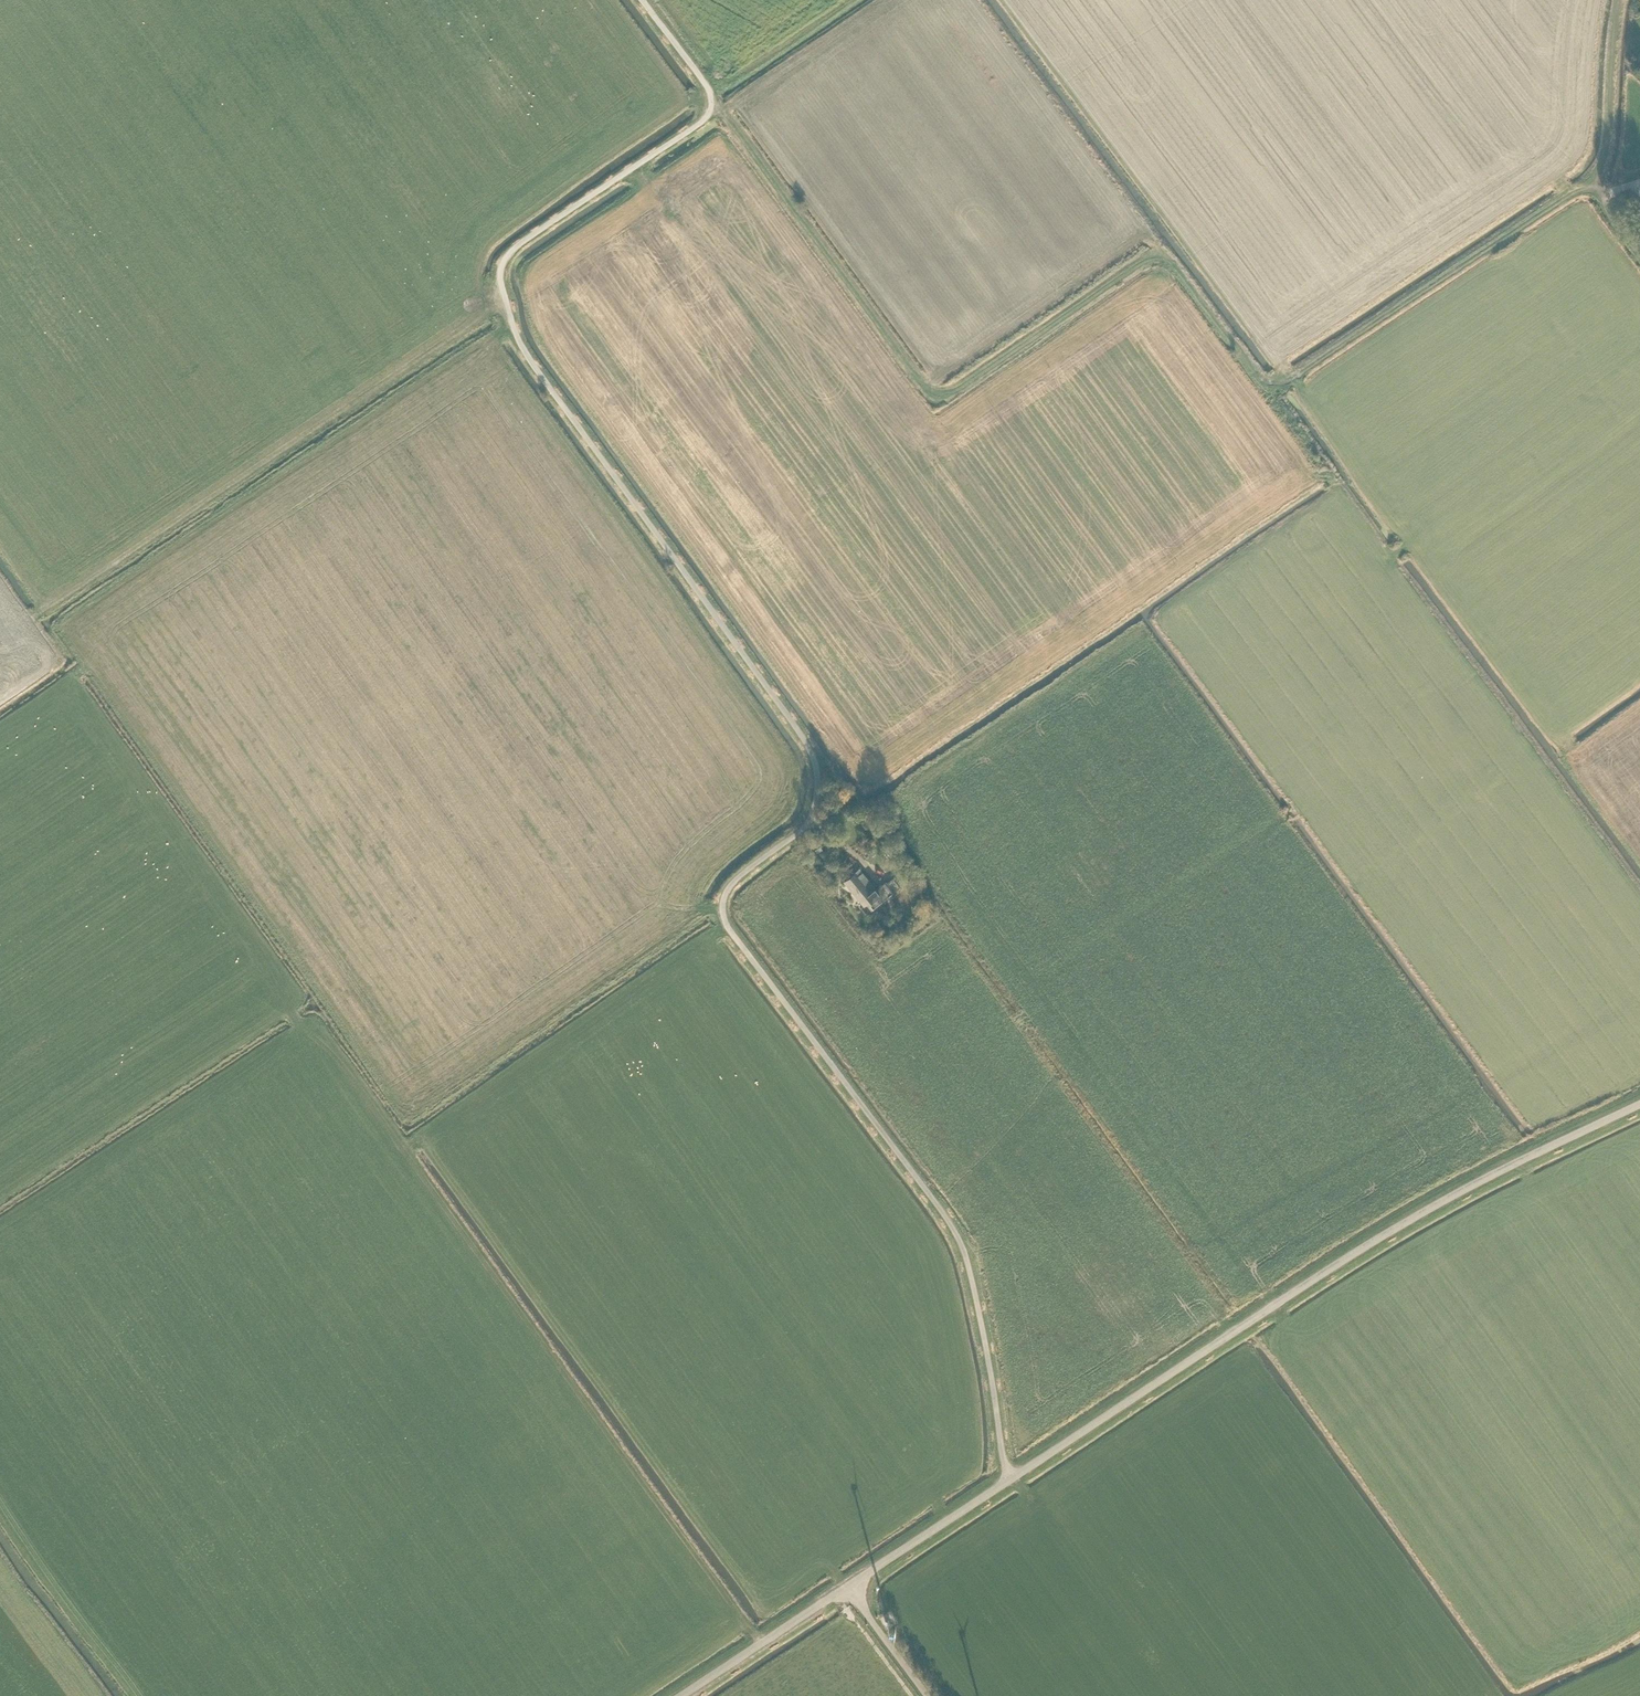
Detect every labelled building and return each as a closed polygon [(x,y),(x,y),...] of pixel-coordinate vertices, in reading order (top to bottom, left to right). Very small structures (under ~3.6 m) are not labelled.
[(843,882),(863,907),(866,904),(871,910),(900,887),(893,878),(887,883),(885,881),(876,889),(859,869),(843,882)]
